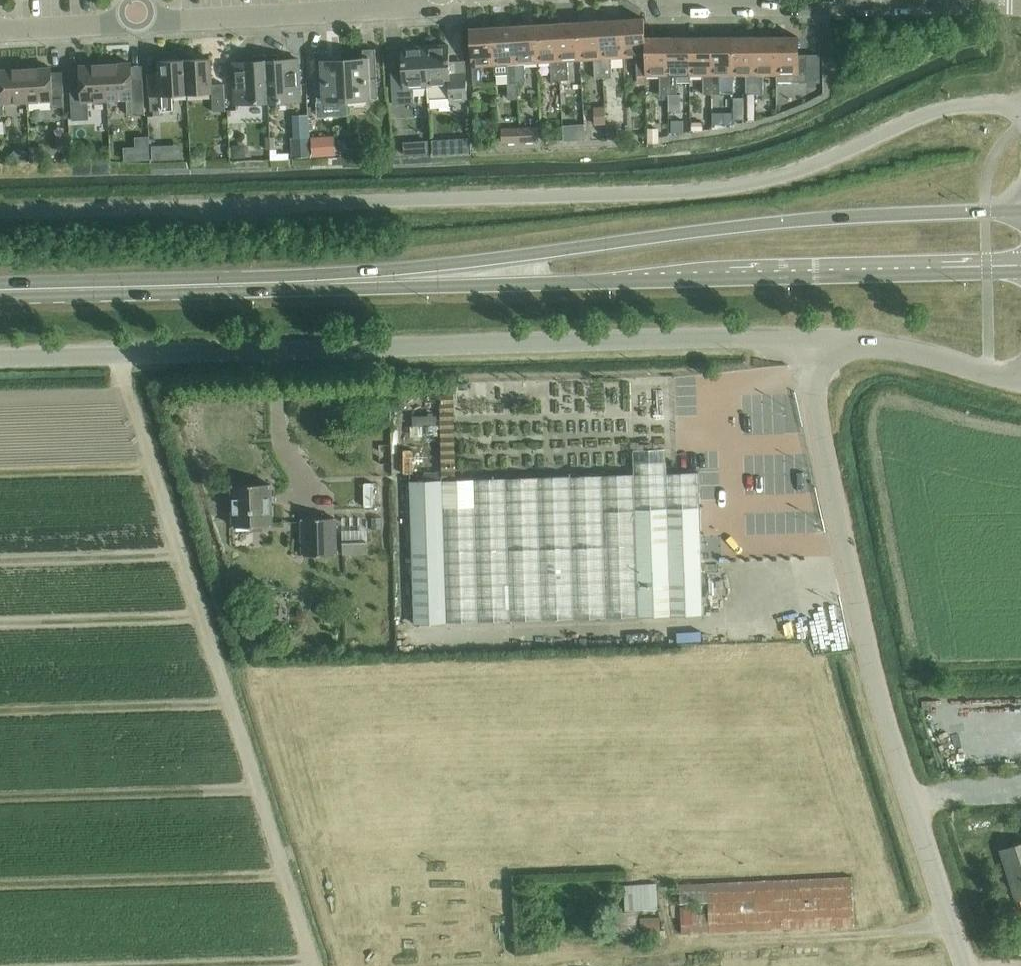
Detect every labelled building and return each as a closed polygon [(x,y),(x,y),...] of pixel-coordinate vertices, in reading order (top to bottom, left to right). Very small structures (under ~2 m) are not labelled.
[(638,75),(647,75),(645,36),(644,26),(644,16),(621,18),(624,57),(637,56),(638,75)] [(611,57),(624,57),(621,18),(600,19),(604,77),(612,76),(611,57)] [(595,77),(604,77),(600,19),(578,21),(581,59),(594,58),(595,77)] [(568,60),(581,59),(578,21),(556,22),(560,79),(569,79),(568,60)] [(552,80),(560,79),(556,22),(535,24),(538,62),(551,61),(552,80)] [(525,63),(538,62),(535,24),(513,25),(517,82),(526,82),(525,63)] [(493,27),(492,27),(495,65),(495,75),(508,74),(509,83),(517,82),(513,25),(493,27)] [(482,66),(495,65),(492,27),(470,28),(474,85),(483,84),(482,66)] [(660,94),(669,94),(669,36),(645,36),(647,75),(660,75),(660,94)] [(677,74),(691,74),(690,36),(669,36),(669,94),(678,94),(677,74)] [(704,93),(712,94),(713,36),(690,36),(691,74),(704,74),(704,93)] [(721,74),(734,74),(733,36),(713,36),(712,94),(721,94),(721,74)] [(747,93),(756,93),(755,36),(733,36),(734,74),(747,74),(747,93)] [(764,74),(778,74),(778,36),(755,36),(756,93),(764,93),(764,74)] [(778,74),(777,74),(777,81),(792,81),(807,81),(819,81),(818,55),(807,55),(799,55),(799,36),(778,36),(778,74)] [(446,44),(425,46),(428,87),(427,87),(428,99),(449,98),(449,101),(468,100),(466,73),(451,74),(449,44),(446,44)] [(414,87),(427,87),(428,87),(425,46),(402,47),(404,76),(392,77),(393,104),(415,103),(414,87)] [(348,100),(378,98),(375,49),(363,49),(363,61),(346,62),(348,100)] [(318,102),(348,100),(346,62),(328,63),(327,51),(315,52),(318,102)] [(268,102),(301,100),(299,59),(292,59),(278,60),(278,54),(266,55),(268,102)] [(235,104),(268,102),(266,55),(253,56),(254,62),(233,63),(235,104)] [(186,59),(188,95),(213,93),(214,111),(226,111),(224,84),(213,84),(211,58),(186,59)] [(162,87),(150,88),(151,111),(169,110),(174,110),(173,95),(188,95),(186,59),(160,61),(161,73),(162,87)] [(106,64),(108,100),(127,99),(128,115),(145,114),(143,79),(132,79),(131,63),(106,64)] [(108,100),(106,64),(81,66),(81,82),(71,83),(72,107),(84,106),(84,101),(108,100)] [(26,69),(28,102),(52,101),(52,108),(65,107),(63,72),(52,72),(51,67),(26,69)] [(26,69),(1,70),(1,74),(0,75),(0,115),(4,115),(4,104),(28,102),(26,69)] [(756,93),(747,93),(747,120),(756,120),(756,93)] [(603,107),(592,108),(593,125),(604,124),(603,107)] [(734,112),(712,112),(712,124),(734,124),(734,119),(734,112)] [(683,120),(671,121),(671,133),(683,133),(683,120)] [(702,121),(691,121),(691,132),(703,131),(702,121)] [(584,124),(574,124),(575,141),(585,140),(584,124)] [(617,139),(617,125),(607,125),(608,139),(617,139)] [(539,127),(501,128),(502,144),(540,142),(539,127)] [(647,129),(646,144),(657,144),(657,136),(657,129),(647,129)] [(335,135),(313,136),(314,155),(336,154),(335,135)] [(68,137),(56,137),(56,151),(69,151),(68,137)] [(273,137),(265,138),(266,150),(275,149),(273,137)] [(312,155),(311,137),(291,138),(292,157),(312,155)] [(151,147),(125,149),(126,162),(151,160),(151,147)] [(160,147),(152,148),(152,160),(160,160),(160,147)] [(243,147),(230,147),(231,161),(243,161),(243,147)] [(14,150),(9,156),(19,164),(27,154),(21,150),(14,150)] [(429,415),(413,415),(413,425),(437,424),(437,415),(433,415),(433,412),(429,412),(429,415)] [(425,479),(410,480),(415,623),(447,621),(704,614),(700,472),(666,473),(666,461),(635,461),(635,473),(443,479),(432,479),(425,479)] [(377,468),(366,471),(370,495),(381,493),(377,468)] [(233,526),(272,525),(271,484),(232,485),(233,526)] [(336,518),(302,519),(303,554),(336,553),(336,518)] [(368,553),(367,530),(342,530),(343,554),(368,553)] [(999,851),(1015,901),(1020,899),(1020,844),(999,851)] [(681,933),(853,927),(851,878),(679,884),(679,903),(707,902),(708,913),(700,913),(700,906),(680,907),(681,933)] [(637,910),(656,909),(655,885),(624,886),(625,911),(605,911),(606,936),(638,935),(637,910)] [(640,935),(659,934),(658,917),(639,918),(640,935)]
